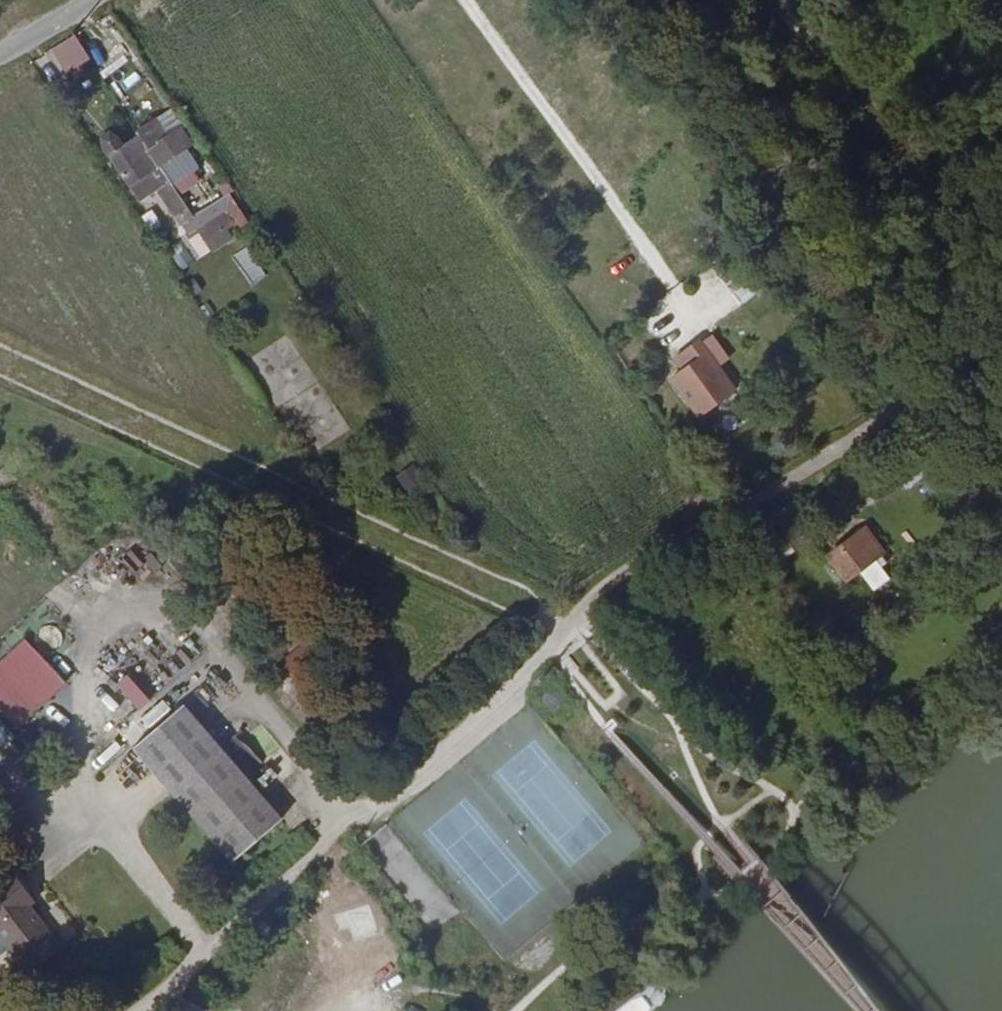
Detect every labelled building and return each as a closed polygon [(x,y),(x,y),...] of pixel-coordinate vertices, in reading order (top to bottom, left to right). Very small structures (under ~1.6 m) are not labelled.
[(84,50),(68,27),(49,40),(64,63),(84,50)] [(149,148),(159,164),(189,145),(179,129),(149,148)] [(149,148),(139,133),(123,143),(117,136),(111,133),(102,139),(103,146),(128,184),(159,164),(149,148)] [(248,225),(226,191),(192,214),(197,223),(222,207),(238,232),(248,225)] [(197,223),(192,214),(178,194),(163,204),(182,233),(197,223)] [(250,285),(266,275),(248,245),(232,255),(250,285)] [(738,386),(720,363),(685,389),(702,412),(738,386)] [(398,472),(406,494),(427,486),(419,464),(398,472)] [(844,577),(880,550),(867,531),(830,558),(844,577)] [(53,648),(63,635),(46,622),(36,636),(53,648)] [(34,742),(86,705),(53,659),(1,696),(34,742)] [(141,709),(153,698),(127,673),(116,683),(141,709)] [(233,875),(293,831),(191,689),(149,719),(165,740),(146,754),(233,875)] [(59,948),(29,901),(35,897),(16,866),(0,875),(0,932),(25,970),(59,948)]
